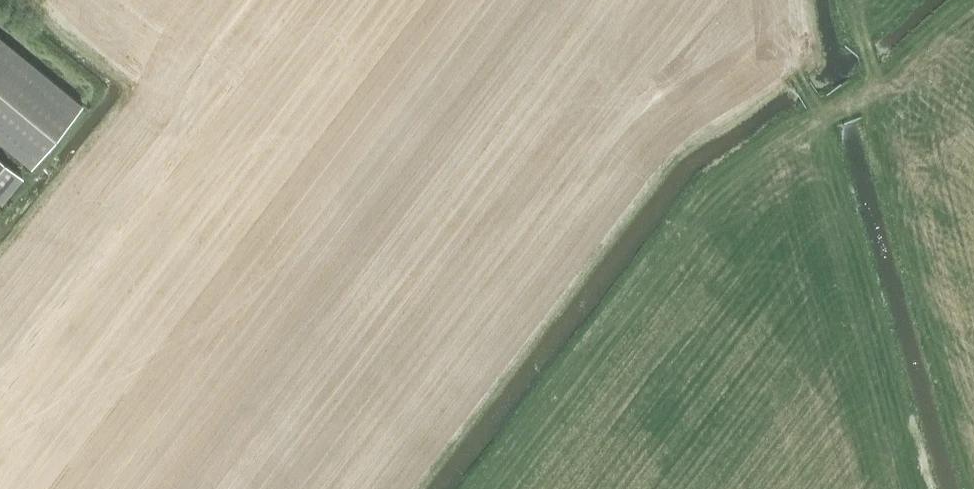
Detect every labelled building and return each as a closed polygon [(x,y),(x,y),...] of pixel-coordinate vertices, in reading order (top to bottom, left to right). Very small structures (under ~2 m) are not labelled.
[(84,105),(0,37),(0,142),(32,168),(84,105)]
